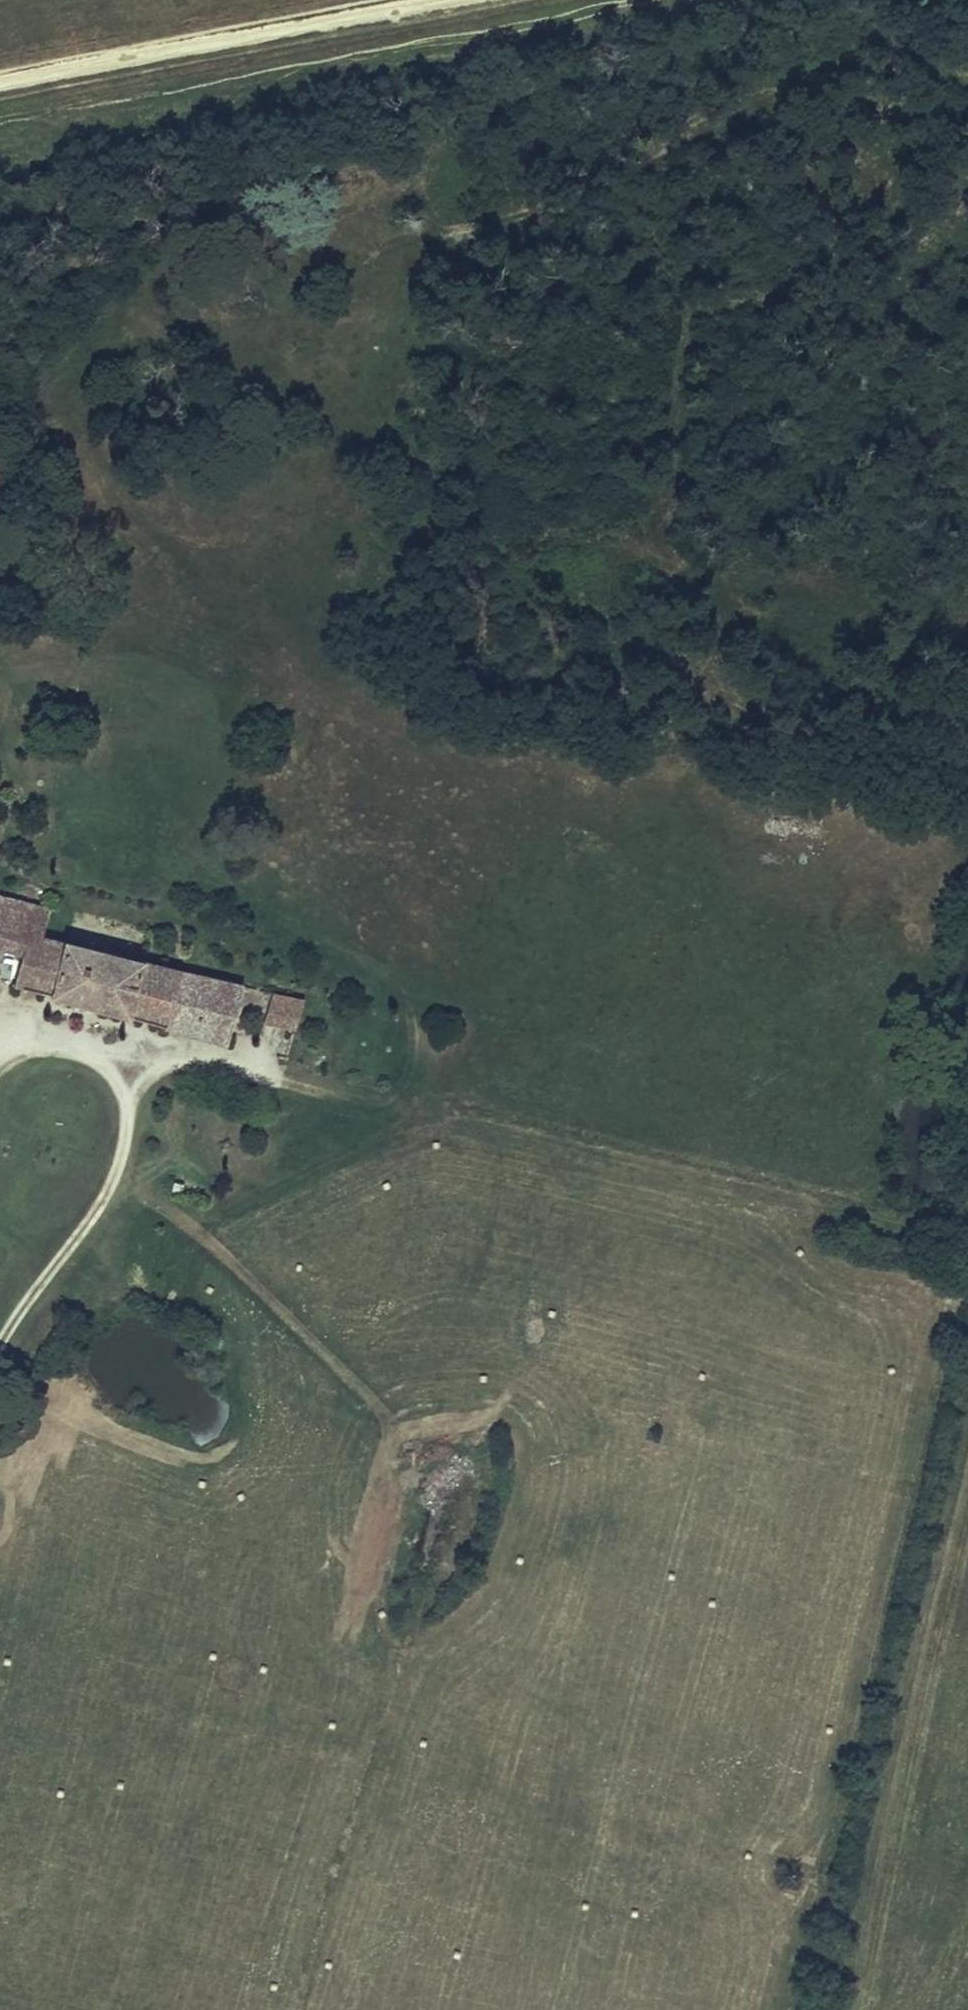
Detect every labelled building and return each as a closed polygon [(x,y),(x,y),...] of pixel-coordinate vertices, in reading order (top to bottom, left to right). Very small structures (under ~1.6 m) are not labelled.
[(213,973),(44,937),(51,908),(0,896),(0,950),(39,959),(32,991),(199,1031),(213,973)] [(303,1006),(271,998),(264,1026),(296,1034),(303,1006)]
